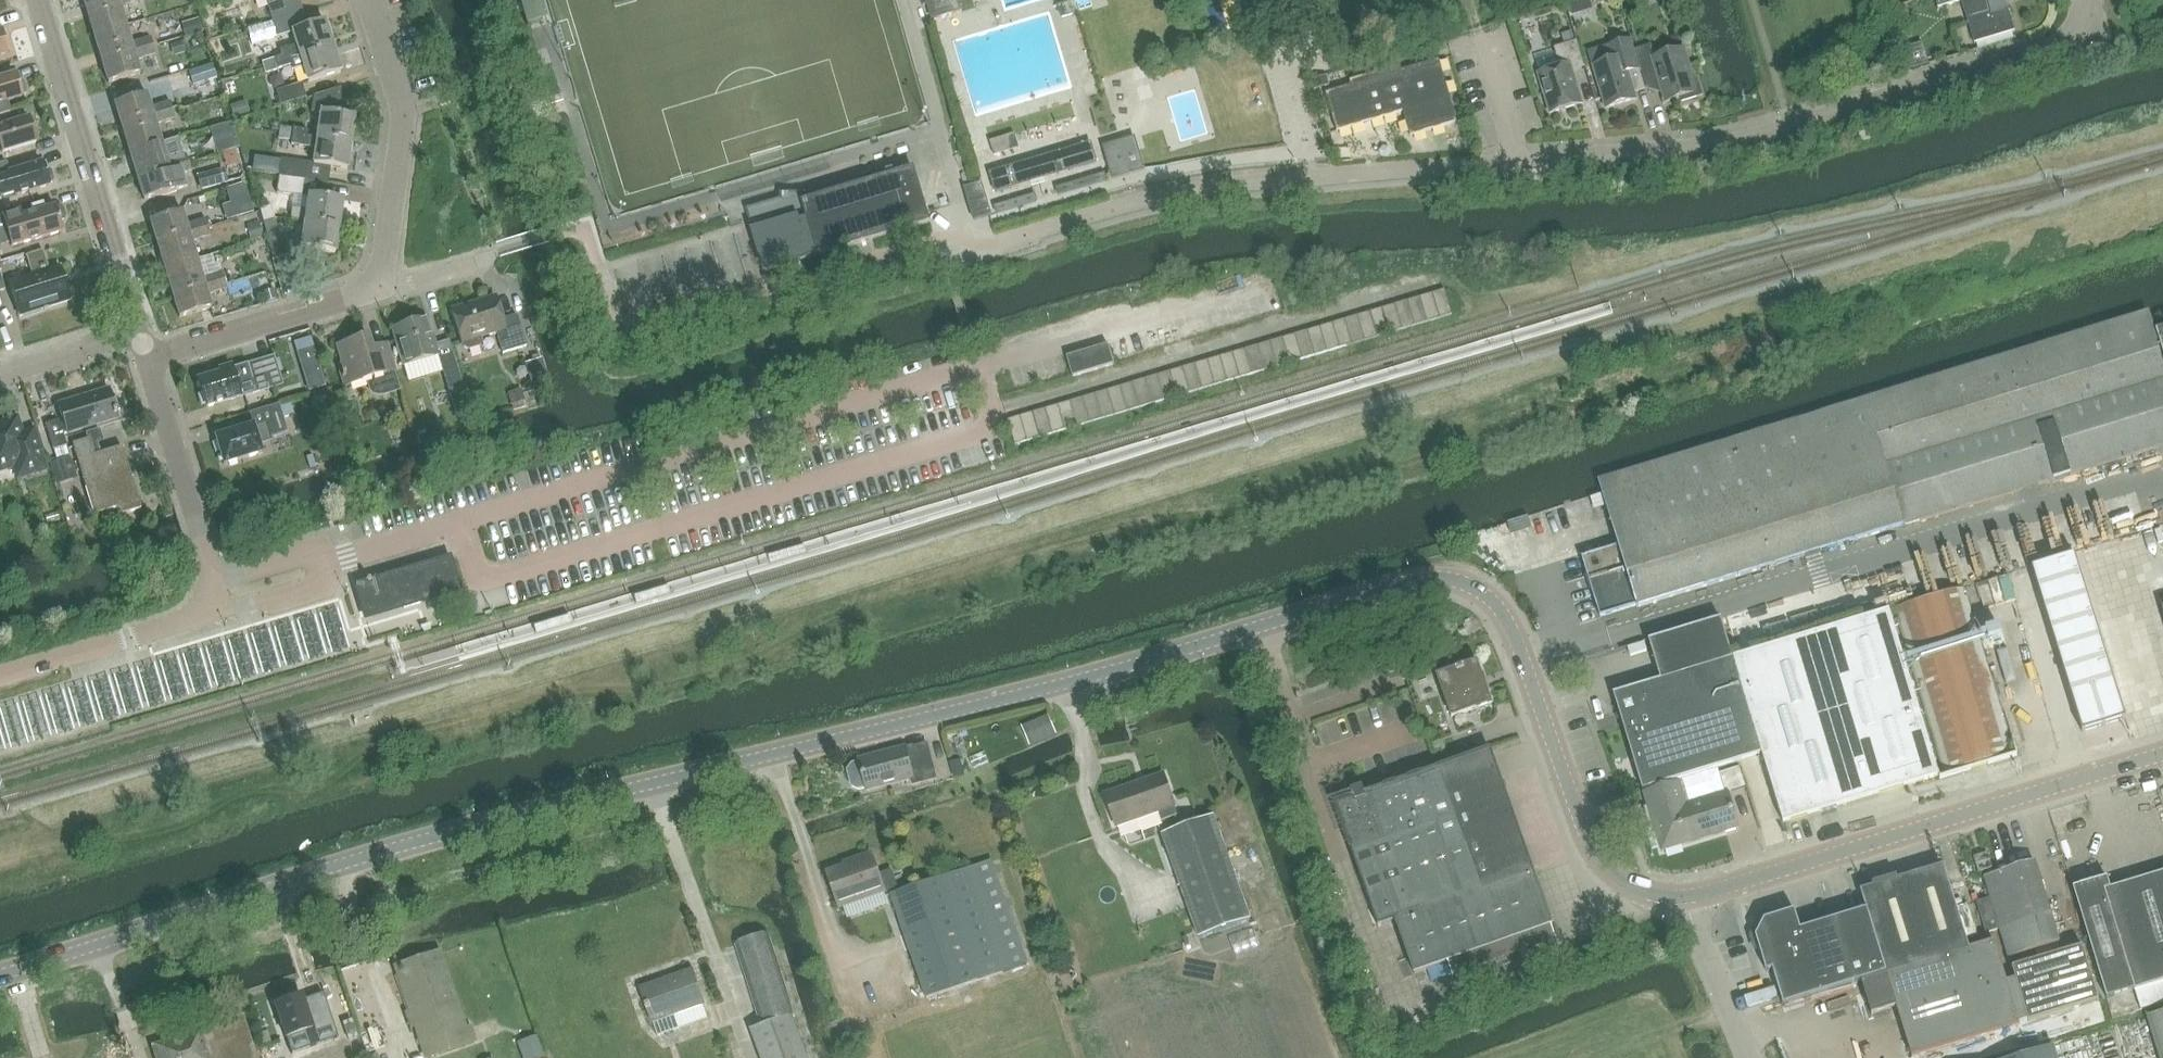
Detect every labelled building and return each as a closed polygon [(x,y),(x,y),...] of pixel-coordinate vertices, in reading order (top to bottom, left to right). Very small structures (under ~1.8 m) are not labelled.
[(85,9),(116,0),(82,0),(85,9)] [(93,35),(125,26),(119,7),(139,1),(138,0),(116,0),(85,9),(93,35)] [(271,22),(303,12),(300,0),(265,0),(271,22)] [(530,0),(497,0),(502,22),(533,15),(530,0)] [(923,6),(928,5),(932,19),(961,10),(958,0),(921,0),(923,6)] [(1938,9),(1962,1),(1975,43),(1976,43),(2012,32),(2015,31),(2005,0),(1935,0),(1938,9)] [(1056,8),(1060,20),(1072,16),(1069,4),(1056,8)] [(291,32),(294,45),(278,50),(280,56),(288,53),(290,60),(333,47),(324,20),(307,25),(303,12),(271,22),(276,37),(291,32)] [(125,26),(93,35),(100,60),(152,44),(150,38),(130,44),(125,26)] [(8,54),(1,31),(0,32),(0,57),(8,54)] [(1589,52),(1593,66),(1606,108),(1635,99),(1627,74),(1640,70),(1631,39),(1589,52)] [(1585,67),(1577,40),(1554,47),(1560,67),(1538,74),(1550,113),(1582,104),(1572,71),(1585,67)] [(1911,70),(1929,64),(1923,43),(1904,48),(1911,70)] [(152,44),(100,60),(108,84),(140,75),(135,61),(155,55),(152,44)] [(1663,92),(1666,102),(1681,97),(1683,102),(1703,96),(1698,79),(1693,80),(1684,49),(1653,58),(1650,45),(1635,50),(1646,88),(1663,92)] [(275,57),(278,68),(290,65),(292,69),(301,66),(306,82),(340,71),(333,47),(290,60),(288,53),(280,56),(275,57)] [(261,62),(263,67),(264,73),(278,68),(275,57),(261,62)] [(1325,93),(1336,131),(1403,112),(1410,136),(1457,122),(1439,60),(1402,70),(1401,66),(1363,77),(1364,82),(1325,93)] [(10,113),(7,102),(21,98),(21,96),(24,95),(26,92),(24,83),(20,81),(17,82),(14,75),(0,79),(0,116),(10,113)] [(306,97),(301,83),(276,91),(280,104),(306,97)] [(339,87),(313,96),(311,111),(319,111),(316,137),(315,138),(350,143),(354,116),(335,113),(339,87)] [(114,105),(121,129),(173,113),(170,102),(150,108),(146,95),(114,105)] [(173,113),(121,129),(129,153),(161,143),(155,125),(175,119),(173,113)] [(2,153),(35,143),(27,119),(0,127),(0,145),(2,153)] [(278,138),(290,140),(291,140),(293,129),(279,127),(278,138)] [(291,144),(314,148),(312,164),(329,166),(346,169),(350,143),(315,138),(316,137),(306,136),(307,131),(293,129),(291,140),(290,140),(291,144)] [(1120,140),(1103,145),(1113,178),(1145,169),(1140,151),(1125,156),(1120,140)] [(161,143),(129,153),(136,176),(187,161),(186,156),(167,161),(161,143)] [(991,174),(996,192),(1096,163),(1090,144),(991,174)] [(280,159),(278,175),(304,179),(306,163),(280,159)] [(1,195),(1,197),(14,193),(15,197),(48,187),(47,185),(51,184),(53,181),(50,172),(47,171),(43,172),(41,164),(9,174),(5,161),(0,163),(0,192),(1,195)] [(187,161),(136,176),(143,200),(188,187),(184,174),(191,172),(187,161)] [(893,169),(887,171),(889,178),(895,176),(893,169)] [(755,208),(748,210),(751,219),(750,219),(765,271),(930,222),(914,170),(895,176),(889,178),(808,202),(805,193),(802,194),(802,195),(782,195),(782,210),(762,215),(755,208)] [(1057,187),(1060,194),(1107,180),(1105,173),(1057,187)] [(278,175),(276,192),(301,195),(304,179),(278,175)] [(965,189),(975,220),(991,215),(982,184),(965,189)] [(206,199),(211,221),(233,216),(228,194),(206,199)] [(1035,194),(996,205),(998,212),(1037,200),(1035,194)] [(305,211),(291,209),(290,220),(304,222),(338,226),(341,200),(324,198),(307,196),(305,211)] [(264,222),(274,219),(270,206),(259,209),(264,222)] [(65,218),(62,210),(59,208),(55,209),(55,208),(23,218),(21,212),(2,217),(11,248),(63,232),(60,222),(63,221),(65,218)] [(182,213),(150,223),(157,247),(209,231),(206,220),(186,226),(182,213)] [(278,232),(277,231),(274,219),(264,222),(268,236),(278,232)] [(304,222),(300,248),(334,252),(338,226),(304,222)] [(209,231),(157,247),(165,271),(196,261),(191,242),(210,235),(209,231)] [(266,236),(272,260),(286,255),(279,232),(278,232),(268,236),(266,236)] [(47,270),(41,251),(25,256),(31,276),(9,282),(19,315),(69,300),(59,267),(47,270)] [(196,261),(165,271),(172,294),(224,278),(222,273),(202,279),(196,261)] [(224,278),(172,294),(179,318),(211,309),(207,295),(227,288),(224,278)] [(1451,313),(1444,288),(1433,291),(1440,316),(1451,313)] [(1440,316),(1433,291),(1420,295),(1427,320),(1440,316)] [(1427,320),(1420,295),(1408,298),(1415,323),(1427,320)] [(1415,323),(1408,298),(1395,302),(1403,327),(1415,323)] [(495,299),(451,312),(461,343),(462,343),(463,348),(468,350),(479,347),(482,342),(480,337),(495,333),(502,354),(525,347),(516,315),(501,320),(495,299)] [(1403,327),(1395,302),(1383,306),(1390,331),(1403,327)] [(1390,331),(1383,306),(1370,310),(1378,335),(1390,331)] [(1378,335),(1370,310),(1357,314),(1365,338),(1378,335)] [(1365,338),(1357,314),(1345,317),(1352,342),(1365,338)] [(1352,342),(1345,317),(1332,321),(1340,346),(1352,342)] [(442,375),(456,371),(447,341),(434,345),(426,319),(391,330),(402,366),(436,356),(442,375)] [(1340,346),(1332,321),(1320,325),(1327,350),(1340,346)] [(1327,350),(1320,325),(1307,329),(1315,353),(1327,350)] [(2156,332),(2155,332),(2153,325),(1603,494),(1619,545),(1619,547),(1583,558),(1601,617),(1637,605),(1638,607),(1904,526),(2162,447),(2162,356),(2156,332)] [(1315,353),(1307,329),(1295,332),(1303,357),(1315,353)] [(1303,357),(1295,332),(1283,336),(1290,361),(1303,357)] [(1290,361),(1283,336),(1270,340),(1278,365),(1290,361)] [(367,337),(336,346),(342,364),(338,366),(344,388),(364,382),(367,392),(368,393),(370,395),(372,396),(374,397),(376,397),(378,398),(392,394),(390,388),(397,386),(393,373),(385,345),(370,349),(367,337)] [(1278,365),(1270,340),(1257,344),(1265,369),(1278,365)] [(1067,356),(1073,376),(1114,363),(1108,344),(1067,356)] [(1265,369),(1257,344),(1245,347),(1252,372),(1265,369)] [(1252,372),(1245,347),(1232,351),(1240,376),(1252,372)] [(1240,376),(1232,351),(1220,355),(1227,380),(1240,376)] [(1227,380),(1220,355),(1207,359),(1215,384),(1227,380)] [(198,380),(206,407),(240,397),(267,389),(281,384),(273,357),(232,370),(231,367),(219,370),(220,373),(198,380)] [(1215,384),(1207,359),(1195,362),(1202,387),(1215,384)] [(1202,387),(1195,362),(1182,366),(1190,391),(1202,387)] [(1190,391),(1182,366),(1170,370),(1177,395),(1190,391)] [(1177,395),(1170,370),(1157,374),(1164,399),(1177,395)] [(1164,399),(1157,374),(1145,377),(1152,402),(1164,399)] [(1152,402),(1145,377),(1132,381),(1139,406),(1152,402)] [(1139,406),(1132,381),(1119,385),(1127,410),(1139,406)] [(1127,410),(1119,385),(1107,389),(1115,414),(1127,410)] [(115,411),(118,410),(113,395),(110,396),(108,389),(58,404),(64,423),(60,425),(58,420),(45,424),(53,450),(66,446),(63,435),(117,418),(115,411)] [(1115,414),(1107,389),(1094,392),(1102,417),(1115,414)] [(1102,417),(1094,392),(1082,396),(1090,421),(1102,417)] [(1090,421),(1082,396),(1069,400),(1077,425),(1090,421)] [(1077,425),(1069,400),(1057,404),(1064,429),(1077,425)] [(1064,429),(1057,404),(1044,408),(1052,433),(1064,429)] [(278,406),(250,415),(253,426),(216,438),(224,465),(261,453),(258,441),(286,433),(278,406)] [(932,412),(939,426),(950,420),(943,406),(932,412)] [(1052,433),(1044,408),(1032,411),(1039,436),(1052,433)] [(1039,436),(1032,411),(1019,415),(1026,440),(1039,436)] [(1015,444),(1026,440),(1019,415),(1007,419),(1015,444)] [(20,462),(24,475),(46,468),(36,436),(23,440),(17,418),(0,423),(0,468),(20,462)] [(88,439),(72,444),(94,515),(116,508),(118,515),(141,508),(122,446),(100,453),(97,443),(90,445),(88,439)] [(2146,506),(2153,545),(2162,543),(2162,503),(2146,506)] [(2073,513),(2055,516),(2056,521),(2036,525),(2040,544),(2066,539),(2064,530),(2076,528),(2073,513)] [(2006,557),(2007,566),(2023,565),(2022,533),(2008,534),(2009,557),(2006,557)] [(2083,732),(2126,719),(2077,555),(2034,568),(2083,732)] [(366,583),(360,585),(368,611),(402,601),(404,609),(422,603),(420,596),(452,586),(443,558),(427,563),(429,570),(378,586),(376,580),(370,582),(369,579),(366,581),(366,583)] [(1915,595),(1930,592),(1923,558),(1908,561),(1915,595)] [(2015,755),(1965,587),(1894,608),(1943,776),(2015,755)] [(291,662),(334,648),(323,611),(279,625),(280,630),(258,637),(266,662),(289,655),(291,662)] [(1890,611),(1734,658),(1762,753),(1783,822),(1939,775),(1890,611)] [(1662,680),(1615,694),(1643,788),(1680,777),(1720,765),(1762,753),(1734,658),(1722,619),(1650,641),(1662,680)] [(1448,688),(1442,690),(1452,719),(1493,703),(1478,662),(1443,675),(1448,688)] [(2006,694),(2035,687),(2032,676),(2003,683),(2006,694)] [(852,763),(847,770),(851,786),(858,791),(867,789),(868,792),(912,779),(914,785),(936,779),(927,744),(906,750),(906,747),(859,759),(860,761),(852,763)] [(1481,891),(1534,872),(1492,750),(1438,769),(1481,891)] [(1680,777),(1643,788),(1643,789),(1644,790),(1661,850),(1739,827),(1728,792),(1722,772),(1720,765),(1680,777)] [(1741,767),(1722,772),(1728,792),(1746,787),(1741,767)] [(1354,797),(1334,804),(1351,850),(1352,850),(1352,851),(1379,928),(1397,921),(1406,947),(1415,974),(1493,947),(1553,926),(1544,898),(1534,872),(1481,891),(1438,769),(1422,774),(1422,773),(1409,778),(1410,779),(1397,783),(1397,782),(1384,787),(1384,788),(1366,794),(1364,788),(1352,792),(1354,797)] [(1140,781),(1108,792),(1119,825),(1159,811),(1162,820),(1178,815),(1175,807),(1176,807),(1165,775),(1141,783),(1140,781)] [(1163,835),(1200,939),(1251,921),(1214,817),(1163,835)] [(1993,869),(1988,853),(1974,857),(1979,873),(1993,869)] [(828,874),(840,906),(885,891),(887,897),(900,893),(892,871),(880,875),(873,855),(854,861),(855,865),(828,874)] [(2060,943),(2035,862),(1985,877),(2009,958),(2060,943)] [(1861,891),(1867,910),(1887,974),(1970,949),(1944,865),(1861,891)] [(892,896),(927,999),(1004,972),(968,870),(892,896)] [(2106,999),(2162,982),(2162,873),(2110,889),(2107,878),(2073,888),(2106,999)] [(1784,1006),(1887,974),(1867,910),(1801,930),(1795,911),(1765,920),(1756,938),(1767,972),(1773,970),(1784,1006)] [(738,947),(759,1026),(752,1028),(762,1057),(807,1057),(792,1016),(795,1015),(769,932),(736,942),(738,947)] [(1887,974),(1912,1057),(2021,1024),(2004,970),(1995,941),(1970,949),(1887,974)] [(2004,970),(2021,1024),(2100,1000),(2083,946),(2004,970)] [(397,968),(427,1056),(468,1042),(438,954),(397,968)] [(693,970),(641,988),(653,1023),(653,1022),(658,1035),(678,1028),(674,1015),(705,1005),(693,970)] [(276,1009),(274,1012),(275,1016),(279,1017),(286,1038),(299,1033),(303,1045),(315,1041),(311,1029),(312,1029),(301,996),(275,1005),(276,1009)] [(2148,1019),(2160,1057),(2162,1057),(2162,1014),(2148,1019)] [(243,1016),(152,1046),(155,1057),(256,1057),(243,1016)] [(541,1053),(534,1034),(517,1040),(523,1057),(527,1057),(541,1053)] [(2053,1046),(2014,1057),(2057,1057),(2053,1046)]
